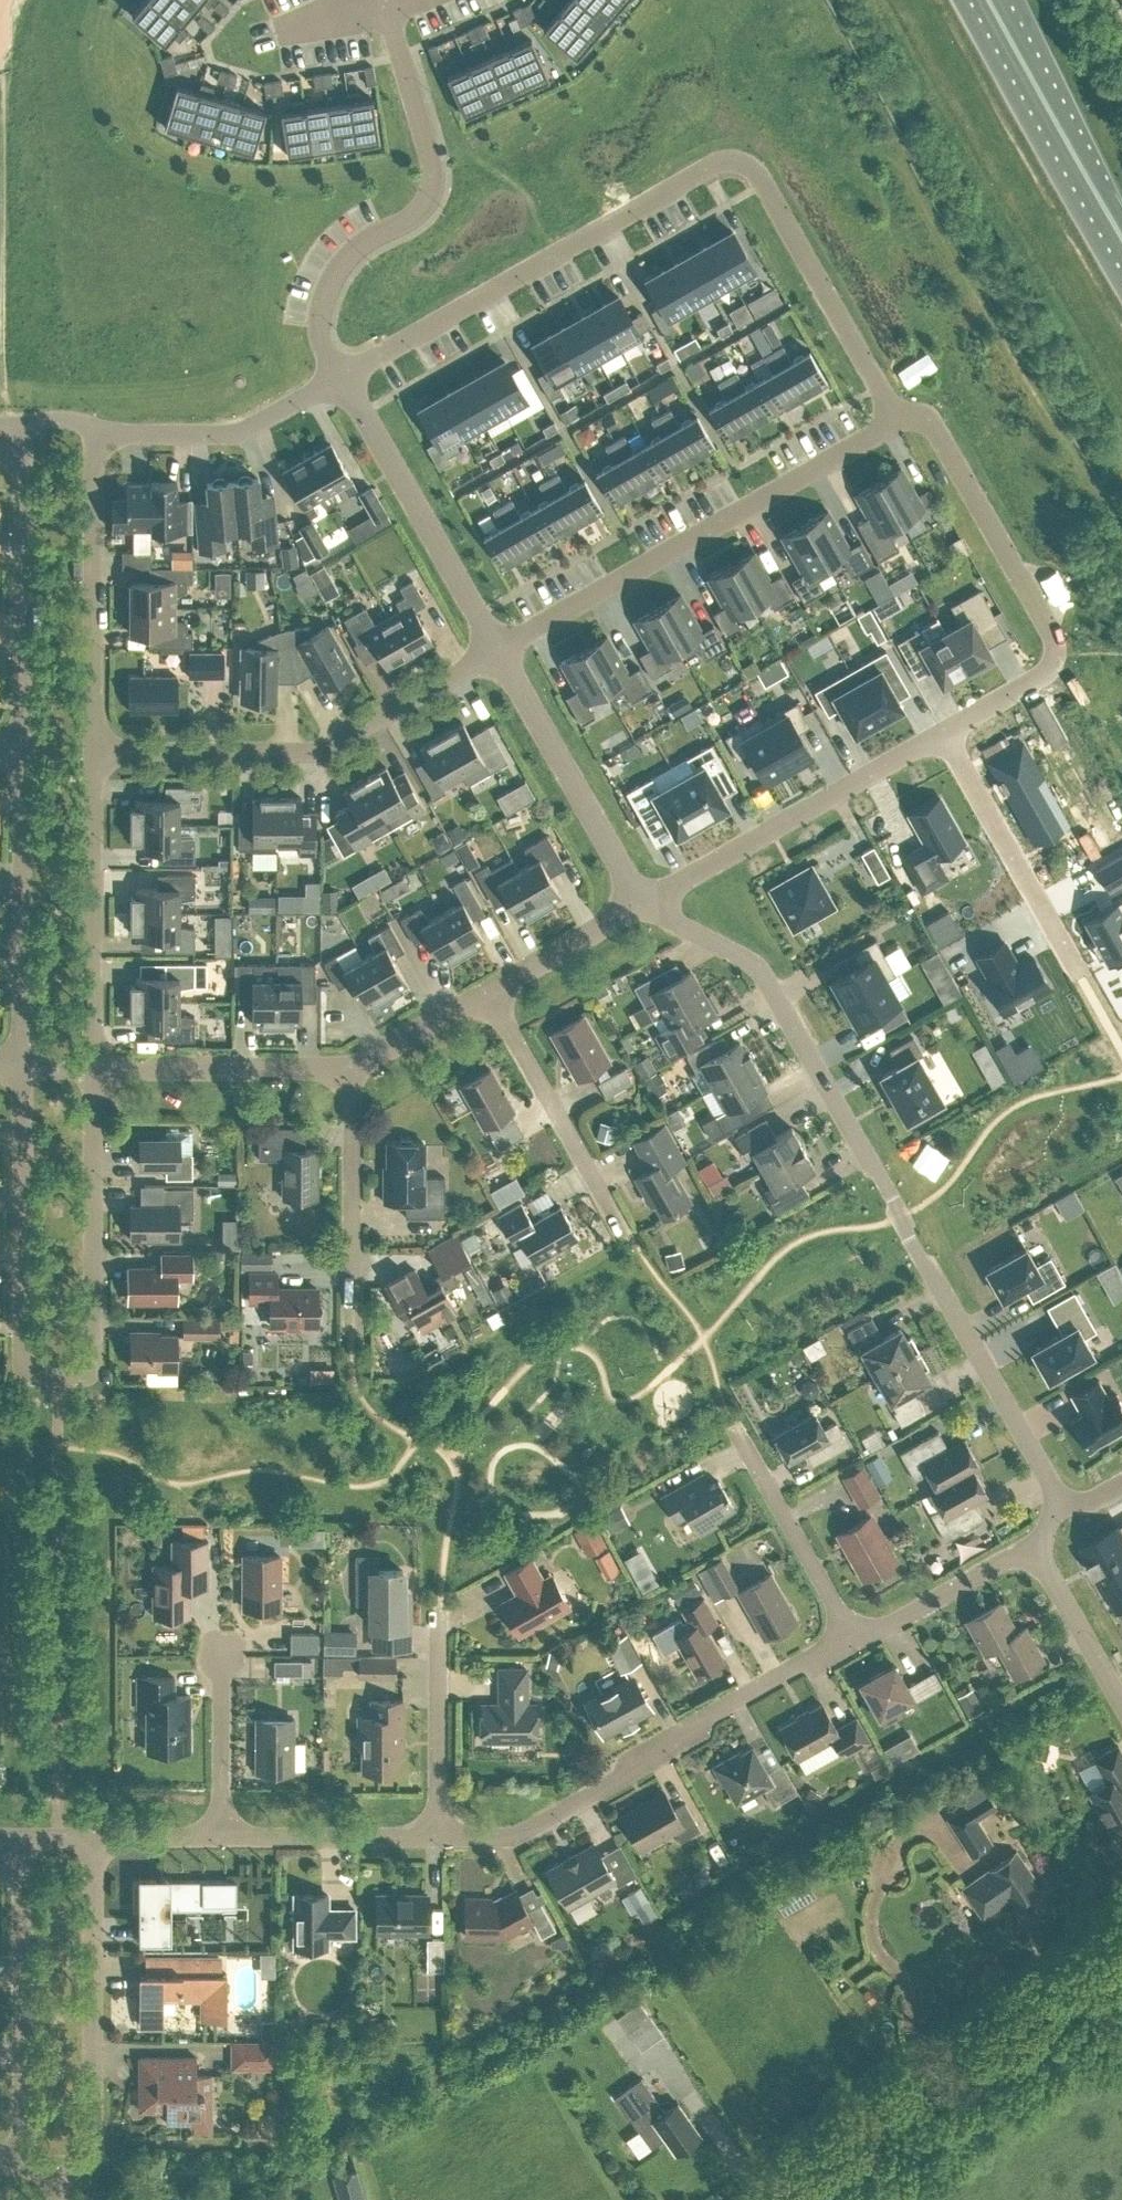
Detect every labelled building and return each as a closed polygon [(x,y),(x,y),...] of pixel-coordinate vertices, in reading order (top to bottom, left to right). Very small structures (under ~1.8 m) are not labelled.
[(180,24),(153,0),(143,0),(131,14),(164,42),(172,33),(179,40),(187,29),(180,24)] [(180,24),(195,7),(186,0),(153,0),(180,24)] [(213,6),(223,14),(229,8),(220,0),(218,0),(213,6)] [(558,10),(591,38),(606,21),(581,0),(566,0),(558,10)] [(606,21),(620,4),(616,0),(581,0),(606,21)] [(528,21),(536,18),(529,2),(520,5),(528,21)] [(520,5),(512,9),(519,25),(528,21),(520,5)] [(210,9),(204,16),(214,25),(220,18),(210,9)] [(558,10),(543,27),(575,56),(591,38),(558,10)] [(201,13),(195,20),(209,31),(214,25),(204,16),(201,13)] [(488,34),(483,22),(475,26),(480,38),(488,34)] [(475,26),(467,29),(472,41),(480,38),(475,26)] [(530,37),(509,47),(527,86),(548,77),(530,37)] [(436,43),(428,47),(433,59),(441,55),(436,43)] [(509,47),(488,56),(506,96),(527,86),(509,47)] [(162,66),(175,62),(172,53),(159,57),(162,66)] [(488,56),(467,65),(485,105),(506,96),(488,56)] [(162,66),(164,74),(177,71),(175,62),(162,66)] [(372,65),(364,66),(366,79),(374,78),(372,65)] [(446,75),(464,114),(485,105),(467,65),(446,75)] [(220,69),(216,81),(225,84),(228,71),(220,69)] [(228,71),(225,84),(233,87),(237,74),(228,71)] [(321,73),(323,86),(332,84),(330,71),(321,73)] [(313,74),(315,87),(323,86),(321,73),(313,74)] [(283,92),(281,79),(272,80),(274,93),(283,92)] [(263,82),(265,95),(274,93),(272,80),(263,82)] [(198,90),(186,132),(208,138),(222,97),(210,94),(213,85),(201,81),(198,90)] [(186,132),(198,90),(176,83),(164,125),(186,132)] [(347,101),(354,143),(378,140),(371,97),(360,98),(359,90),(346,92),(347,101)] [(222,97),(208,138),(230,145),(243,103),(222,97)] [(305,107),(303,98),(291,100),(292,109),(280,111),(287,154),(311,150),(305,107)] [(347,101),(326,104),(333,147),(354,143),(347,101)] [(252,151),(265,109),(243,103),(230,145),(252,151)] [(311,150),(333,147),(326,104),(305,107),(311,150)] [(732,230),(710,242),(731,279),(752,266),(732,230)] [(710,242),(689,254),(710,290),(731,279),(710,242)] [(689,254),(669,266),(689,303),(710,290),(689,254)] [(689,303),(669,266),(647,278),(661,303),(650,309),(664,333),(675,326),(668,314),(689,303)] [(618,295),(596,307),(617,343),(639,331),(618,295)] [(596,307),(576,319),(596,355),(617,343),(596,307)] [(576,319),(555,331),(576,367),(576,366),(596,355),(576,319)] [(728,320),(716,327),(720,335),(732,328),(728,320)] [(763,333),(758,324),(749,330),(754,338),(763,333)] [(576,367),(555,331),(533,343),(548,368),(536,374),(550,397),(561,391),(557,384),(579,371),(576,366),(576,367)] [(685,342),(674,348),(680,358),(690,352),(685,342)] [(782,343),(772,348),(800,397),(827,382),(808,349),(790,359),(782,343)] [(800,397),(772,348),(762,354),(771,370),(758,377),(777,410),(800,397)] [(667,355),(656,362),(660,369),(671,363),(667,355)] [(504,359),(483,372),(503,408),(525,396),(504,359)] [(942,383),(964,374),(960,364),(938,373),(942,383)] [(735,369),(726,375),(754,424),(777,410),(758,377),(744,385),(735,369)] [(483,372),(462,384),(483,420),(503,408),(483,372)] [(707,406),(726,439),(754,424),(726,375),(716,380),(725,396),(707,406)] [(625,379),(614,385),(618,393),(629,387),(625,379)] [(656,382),(646,388),(653,400),(663,394),(656,382)] [(441,395),(462,432),(483,420),(462,384),(441,395)] [(614,385),(602,392),(607,400),(618,393),(614,385)] [(441,395),(420,408),(437,438),(426,444),(439,467),(451,460),(447,455),(459,448),(452,437),(462,432),(441,395)] [(660,413),(688,461),(715,446),(696,413),(678,423),(669,407),(660,413)] [(667,473),(671,471),(688,461),(660,413),(650,419),(659,434),(646,442),(664,474),(667,473)] [(553,420),(542,426),(546,434),(557,428),(553,420)] [(585,423),(572,430),(580,444),(593,436),(585,423)] [(614,439),(641,488),(658,478),(661,476),(664,474),(646,442),(632,450),(623,434),(614,439)] [(595,470),(614,503),(641,488),(613,439),(604,444),(613,460),(595,470)] [(330,443),(306,456),(327,493),(343,484),(348,493),(357,489),(330,443)] [(509,444),(500,449),(500,450),(505,457),(514,453),(509,444)] [(543,462),(549,458),(544,449),(537,453),(543,462)] [(500,450),(488,457),(493,464),(505,457),(500,450)] [(282,470),(309,516),(317,511),(312,502),(327,493),(306,456),(282,470)] [(878,480),(905,527),(906,527),(901,518),(923,506),(932,500),(925,488),(916,494),(901,467),(878,480)] [(566,487),(557,472),(547,477),(575,525),(592,516),(596,513),(602,510),(584,477),(566,487)] [(232,479),(236,528),(250,527),(252,544),(277,542),(274,512),(261,514),(257,476),(251,477),(247,474),(241,474),(238,478),(232,479)] [(196,520),(199,549),(224,547),(223,529),(236,528),(232,479),(225,479),(222,476),(215,477),(212,480),(206,481),(209,518),(196,520)] [(552,538),(554,537),(558,535),(575,525),(547,477),(538,482),(547,498),(533,506),(552,538)] [(898,547),(891,535),(905,527),(878,480),(855,493),(867,515),(856,521),(877,559),(898,547)] [(150,530),(151,530),(151,481),(150,481),(150,482),(126,482),(126,498),(112,498),(113,528),(150,528),(150,530)] [(154,530),(157,535),(170,535),(173,530),(192,530),(192,498),(176,498),(176,481),(151,481),(151,530),(154,530)] [(359,492),(375,519),(386,513),(371,486),(359,492)] [(546,542),(549,540),(552,538),(533,506),(520,513),(511,498),(501,503),(529,551),(546,542)] [(492,508),(501,524),(483,534),(501,567),(529,551),(501,503),(492,508)] [(827,509),(804,522),(832,570),(833,570),(830,565),(842,558),(851,574),(873,562),(860,539),(848,546),(827,509)] [(300,527),(315,553),(327,547),(311,520),(300,527)] [(832,570),(804,522),(781,535),(802,571),(791,578),(803,601),(824,589),(819,578),(832,570)] [(280,545),(283,565),(298,563),(295,543),(280,545)] [(122,550),(122,566),(151,566),(150,550),(122,550)] [(732,563),(731,564),(753,603),(766,595),(773,607),(794,595),(781,572),(769,578),(754,551),(732,563)] [(332,578),(324,563),(310,571),(319,586),(332,578)] [(753,603),(731,564),(708,577),(723,604),(712,611),(725,634),(739,626),(732,614),(753,603)] [(130,580),(130,606),(174,606),(174,595),(187,589),(187,581),(192,581),(192,566),(160,566),(160,580),(130,580)] [(245,586),(264,586),(265,569),(246,568),(245,586)] [(877,569),(862,577),(867,586),(882,578),(877,569)] [(216,595),(231,595),(231,572),(216,572),(216,595)] [(895,576),(886,582),(892,592),(901,587),(895,576)] [(388,616),(410,655),(432,642),(414,609),(426,602),(412,579),(399,586),(404,595),(395,600),(400,609),(388,616)] [(941,622),(940,623),(967,669),(976,664),(978,668),(991,660),(989,656),(992,655),(977,630),(996,619),(979,588),(950,604),(960,622),(945,630),(941,624),(942,623),(941,622)] [(680,593),(657,606),(685,654),(689,651),(698,646),(704,658),(726,646),(712,623),(701,630),(680,593)] [(880,601),(870,606),(877,618),(886,612),(880,601)] [(160,645),(192,645),(192,630),(186,630),(186,622),(174,617),(174,606),(130,606),(130,631),(160,631),(160,645)] [(685,654),(657,606),(634,619),(650,646),(656,658),(657,657),(658,660),(658,661),(663,670),(673,664),(666,652),(678,645),(684,654),(685,654)] [(870,609),(862,613),(871,629),(878,642),(886,637),(870,609)] [(368,634),(387,667),(410,655),(388,616),(374,624),(369,615),(361,619),(356,610),(343,618),(356,641),(368,634)] [(967,669),(940,623),(940,624),(941,624),(945,630),(929,639),(922,627),(898,641),(912,667),(928,658),(942,683),(944,682),(946,686),(960,678),(957,674),(967,669)] [(282,629),(298,687),(296,680),(314,670),(318,670),(318,680),(330,679),(340,676),(345,674),(351,671),(340,651),(341,650),(333,636),(332,637),(325,626),(327,625),(327,624),(313,632),(309,625),(282,629)] [(243,676),(243,699),(249,699),(260,697),(265,696),(276,691),(271,682),(275,680),(295,681),(297,688),(298,687),(282,629),(257,639),(257,646),(241,646),(241,647),(244,647),(244,660),(241,660),(241,676),(243,676)] [(606,635),(583,648),(605,686),(611,696),(624,688),(631,700),(652,688),(639,665),(627,671),(606,635)] [(656,658),(650,646),(639,652),(652,677),(664,671),(663,670),(658,661),(658,660),(657,657),(656,658)] [(605,686),(583,648),(560,661),(576,688),(565,695),(580,722),(594,714),(588,703),(607,692),(610,696),(611,696),(605,686)] [(884,648),(850,669),(878,719),(902,705),(887,679),(899,673),(884,648)] [(223,675),(223,651),(188,651),(189,676),(223,675)] [(850,669),(814,689),(828,713),(839,706),(854,732),(878,719),(850,669)] [(130,675),(130,710),(176,710),(176,675),(130,675)] [(796,700),(763,719),(788,765),(810,752),(798,730),(809,722),(796,700)] [(760,715),(725,735),(737,758),(750,751),(765,778),(788,765),(763,719),(760,715)] [(441,734),(462,771),(483,759),(489,770),(507,760),(487,724),(469,734),(462,722),(441,734)] [(418,771),(433,797),(445,790),(441,783),(462,771),(441,734),(420,746),(430,764),(418,771)] [(693,769),(678,778),(701,820),(712,814),(714,818),(729,809),(713,780),(728,772),(711,742),(686,756),(693,769)] [(1020,743),(989,760),(1032,836),(1053,824),(1027,779),(1037,774),(1020,743)] [(364,777),(392,826),(425,807),(404,770),(392,776),(385,765),(364,777)] [(701,820),(678,778),(659,789),(651,776),(626,790),(642,820),(661,809),(678,838),(693,829),(691,825),(701,820)] [(392,826),(364,777),(343,789),(349,801),(334,810),(338,817),(326,824),(343,854),(392,826)] [(528,779),(515,786),(524,802),(537,795),(528,779)] [(130,823),(179,823),(179,810),(201,806),(201,785),(165,785),(165,798),(136,798),(136,806),(130,806),(130,823)] [(238,817),(238,848),(252,847),(252,848),(276,848),(276,796),(252,796),(252,817),(238,817)] [(276,796),(276,848),(277,848),(277,846),(300,846),(300,852),(314,852),(314,810),(301,810),(301,796),(276,796)] [(909,813),(925,842),(902,855),(922,890),(946,876),(935,856),(964,840),(939,796),(909,813)] [(461,822),(450,829),(458,843),(470,836),(461,822)] [(165,861),(194,861),(194,839),(179,836),(179,823),(130,823),(130,840),(136,840),(136,847),(165,847),(165,861)] [(439,851),(451,844),(444,831),(431,838),(439,851)] [(510,855),(541,910),(556,902),(553,897),(560,893),(546,868),(561,859),(547,833),(523,847),(528,862),(518,868),(510,854),(510,855)] [(461,855),(470,850),(465,841),(456,846),(461,855)] [(860,851),(877,880),(889,873),(873,844),(860,851)] [(1095,866),(1108,890),(1121,882),(1121,851),(1095,866)] [(524,914),(527,918),(541,910),(510,855),(510,858),(490,869),(487,863),(474,870),(491,900),(503,893),(517,918),(524,914)] [(810,864),(770,887),(783,910),(781,912),(789,925),(791,924),(793,928),(833,905),(810,864)] [(197,903),(229,904),(229,865),(197,865),(197,903)] [(130,911),(178,911),(178,899),(194,896),(194,873),(165,873),(165,887),(136,887),(136,894),(130,894),(130,911)] [(441,912),(464,954),(479,946),(476,941),(483,937),(469,912),(481,905),(464,876),(452,883),(462,900),(441,912)] [(384,899),(393,894),(388,884),(379,889),(384,899)] [(304,910),(319,911),(319,890),(305,889),(304,910)] [(1082,919),(1094,940),(1090,942),(1099,956),(1102,954),(1107,964),(1113,960),(1121,955),(1121,896),(1082,919)] [(253,898),(253,910),(276,910),(277,899),(253,898)] [(447,957),(450,962),(464,954),(441,912),(430,918),(419,906),(400,917),(414,943),(426,936),(440,961),(447,957)] [(165,936),(165,950),(194,950),(194,927),(178,924),(178,911),(130,911),(130,928),(136,928),(136,936),(165,936)] [(925,922),(938,945),(950,938),(937,915),(925,922)] [(364,956),(388,998),(402,989),(400,985),(406,981),(392,955),(404,949),(389,923),(367,936),(375,949),(364,956)] [(214,935),(214,955),(231,955),(231,935),(214,935)] [(895,972),(875,937),(852,950),(859,962),(831,977),(844,1000),(885,977),(886,978),(895,972)] [(1004,940),(977,955),(990,979),(986,981),(1003,1012),(1050,985),(1032,955),(1017,963),(1004,940)] [(370,1001),(373,1006),(388,998),(364,956),(343,968),(335,954),(324,960),(324,964),(337,987),(349,980),(364,1005),(370,1001)] [(645,961),(651,972),(661,966),(655,955),(645,961)] [(130,1000),(178,1000),(178,987),(194,984),(206,984),(206,962),(165,962),(164,975),(136,975),(136,983),(130,983),(130,1000)] [(259,1026),(276,1026),(276,965),(276,962),(238,962),(238,992),(251,992),(251,1021),(259,1021),(259,1026)] [(276,965),(276,1026),(293,1026),(293,1021),(300,1021),(300,992),(314,992),(314,962),(300,962),(300,965),(276,965)] [(656,1000),(663,1012),(702,990),(690,969),(670,980),(663,969),(634,985),(645,1006),(656,1000)] [(886,978),(885,977),(844,1000),(857,1023),(898,1000),(886,978)] [(953,977),(935,987),(943,1001),(961,991),(953,977)] [(702,990),(663,1012),(669,1024),(659,1030),(671,1051),(700,1034),(694,1023),(714,1012),(713,1010),(717,1007),(709,993),(705,996),(702,990)] [(164,1038),(194,1038),(194,1015),(178,1013),(178,1000),(130,1000),(130,1017),(136,1017),(136,1024),(164,1024),(164,1038)] [(551,1032),(577,1078),(608,1060),(582,1014),(551,1032)] [(897,1102),(906,1119),(941,1099),(917,1055),(922,1052),(913,1035),(890,1048),(898,1064),(881,1074),(891,1091),(890,1091),(896,1102),(897,1102)] [(690,1072),(701,1092),(713,1085),(755,1062),(748,1050),(745,1052),(738,1040),(721,1050),(714,1038),(686,1054),(695,1070),(690,1072)] [(649,1076),(659,1067),(649,1055),(639,1064),(649,1076)] [(758,1075),(761,1073),(755,1062),(713,1085),(725,1108),(701,1121),(711,1137),(756,1112),(752,1105),(759,1101),(755,1092),(765,1087),(758,1075)] [(984,1072),(991,1084),(1005,1077),(998,1065),(984,1072)] [(632,1080),(624,1066),(598,1081),(606,1095),(632,1080)] [(513,1108),(490,1068),(460,1085),(483,1126),(485,1124),(499,1147),(524,1133),(511,1110),(513,1108)] [(648,1083),(656,1097),(671,1088),(663,1074),(648,1083)] [(677,1129),(692,1121),(684,1106),(669,1113),(677,1129)] [(753,1152),(763,1168),(802,1145),(791,1125),(775,1134),(766,1118),(734,1136),(745,1156),(753,1152)] [(596,1137),(614,1141),(618,1123),(600,1119),(596,1137)] [(663,1123),(633,1140),(649,1168),(635,1175),(650,1202),(654,1200),(663,1215),(690,1200),(671,1167),(684,1159),(663,1123)] [(165,1127),(164,1136),(157,1136),(157,1132),(135,1132),(135,1150),(139,1150),(139,1163),(165,1163),(165,1176),(192,1177),(192,1127),(165,1127)] [(258,1127),(258,1158),(282,1158),(282,1196),(317,1196),(318,1147),(304,1147),(305,1128),(258,1127)] [(408,1215),(444,1215),(444,1175),(423,1175),(423,1141),(412,1141),(409,1137),(401,1137),(398,1140),(387,1140),(387,1170),(383,1170),(383,1200),(408,1200),(408,1215)] [(764,1189),(776,1210),(808,1192),(798,1175),(814,1166),(802,1145),(763,1168),(772,1184),(764,1189)] [(218,1170),(218,1183),(236,1183),(235,1170),(218,1170)] [(1114,1175),(1121,1189),(1121,1170),(1114,1175)] [(708,1183),(715,1195),(733,1184),(726,1172),(708,1183)] [(130,1238),(179,1238),(179,1216),(193,1216),(193,1186),(162,1186),(162,1203),(130,1203),(130,1238)] [(1080,1187),(1058,1199),(1070,1218),(1091,1206),(1080,1187)] [(521,1201),(497,1214),(513,1241),(520,1237),(534,1260),(578,1236),(560,1205),(532,1221),(521,1201)] [(414,1267),(385,1284),(402,1315),(411,1310),(422,1329),(434,1322),(436,1326),(448,1319),(447,1316),(471,1302),(451,1266),(469,1256),(456,1231),(428,1247),(441,1271),(422,1281),(414,1267)] [(225,1235),(224,1247),(240,1247),(241,1235),(225,1235)] [(1025,1246),(986,1268),(988,1271),(984,1274),(992,1287),(996,1284),(1002,1296),(1028,1281),(1037,1296),(1064,1280),(1050,1255),(1035,1263),(1025,1246)] [(271,1265),(272,1251),(241,1251),(241,1265),(271,1265)] [(190,1275),(190,1253),(162,1253),(162,1267),(130,1267),(130,1299),(175,1298),(174,1275),(190,1275)] [(249,1300),(265,1300),(270,1304),(270,1323),(283,1323),(286,1328),(297,1328),(300,1323),(317,1323),(317,1313),(320,1311),(322,1305),(320,1300),(317,1298),(317,1287),(276,1287),(276,1271),(249,1271),(249,1300)] [(493,1288),(502,1304),(515,1297),(507,1281),(493,1288)] [(1062,1331),(1032,1348),(1048,1377),(1092,1352),(1083,1335),(1095,1328),(1080,1302),(1054,1317),(1062,1331)] [(183,1334),(218,1334),(218,1317),(183,1316),(183,1334)] [(856,1340),(875,1374),(914,1352),(914,1351),(918,1348),(910,1334),(906,1337),(900,1326),(882,1336),(871,1316),(847,1330),(854,1341),(856,1340)] [(130,1365),(158,1365),(158,1369),(176,1369),(177,1333),(151,1333),(151,1330),(130,1330),(130,1365)] [(822,1336),(807,1344),(813,1357),(829,1349),(822,1336)] [(893,1410),(900,1423),(924,1410),(912,1388),(929,1378),(914,1352),(875,1374),(895,1409),(893,1410)] [(1071,1394),(1082,1413),(1072,1419),(1089,1449),(1121,1430),(1121,1401),(1118,1393),(1109,1397),(1099,1378),(1071,1394)] [(408,1397),(395,1405),(400,1413),(413,1406),(408,1397)] [(848,1443),(835,1420),(823,1427),(813,1410),(773,1433),(788,1459),(812,1445),(820,1458),(848,1443)] [(928,1471),(936,1486),(936,1487),(972,1467),(978,1464),(964,1439),(949,1448),(938,1429),(899,1451),(914,1478),(928,1471)] [(881,1483),(895,1475),(883,1452),(869,1459),(881,1483)] [(843,1476),(858,1504),(878,1492),(863,1465),(843,1476)] [(929,1512),(945,1539),(984,1517),(973,1498),(985,1491),(972,1467),(936,1487),(936,1486),(930,1489),(940,1506),(929,1512)] [(702,1472),(662,1495),(675,1518),(688,1511),(700,1531),(715,1522),(711,1515),(732,1503),(718,1479),(708,1484),(702,1472)] [(860,1572),(862,1577),(895,1558),(870,1514),(837,1532),(851,1556),(851,1561),(855,1569),(860,1572)] [(604,1543),(592,1520),(574,1529),(587,1553),(604,1543)] [(313,1527),(313,1541),(324,1541),(324,1527),(313,1527)] [(1079,1548),(1108,1599),(1121,1591),(1121,1543),(1114,1529),(1079,1548)] [(208,1585),(208,1539),(172,1539),(172,1563),(153,1563),(153,1614),(189,1614),(189,1613),(187,1613),(187,1585),(208,1585)] [(243,1607),(279,1607),(279,1554),(243,1554),(243,1607)] [(500,1601),(518,1633),(568,1605),(550,1573),(542,1578),(530,1557),(505,1571),(517,1592),(500,1601)] [(706,1565),(723,1594),(737,1586),(721,1557),(706,1565)] [(618,1569),(615,1563),(603,1570),(606,1575),(618,1569)] [(402,1569),(371,1569),(371,1625),(374,1625),(374,1646),(384,1646),(384,1624),(402,1624),(402,1569)] [(656,1571),(637,1582),(642,1589),(660,1578),(656,1571)] [(738,1590),(764,1636),(795,1618),(769,1572),(738,1590)] [(700,1589),(692,1575),(669,1588),(677,1601),(700,1589)] [(674,1635),(696,1674),(723,1658),(705,1626),(716,1619),(703,1596),(681,1609),(691,1625),(674,1635)] [(1042,1657),(1024,1626),(1016,1631),(999,1601),(966,1620),(984,1651),(996,1644),(1013,1674),(1042,1657)] [(290,1631),(290,1649),(317,1649),(317,1631),(290,1631)] [(323,1651),(355,1651),(355,1633),(323,1633),(323,1651)] [(608,1643),(621,1667),(637,1659),(624,1635),(608,1643)] [(559,1652),(550,1650),(546,1664),(556,1666),(559,1652)] [(359,1675),(394,1675),(394,1655),(359,1654),(359,1675)] [(274,1658),(274,1672),(301,1672),(301,1658),(274,1658)] [(906,1684),(893,1661),(860,1680),(879,1713),(911,1695),(913,1699),(941,1683),(933,1669),(906,1684)] [(481,1727),(481,1738),(491,1738),(491,1745),(508,1745),(508,1738),(534,1738),(534,1703),(525,1703),(525,1667),(499,1667),(499,1703),(481,1703),(481,1714),(479,1714),(479,1727),(481,1727)] [(190,1694),(174,1694),(174,1675),(137,1675),(137,1707),(146,1707),(146,1748),(163,1748),(167,1752),(177,1752),(181,1748),(190,1748),(190,1694)] [(633,1676),(587,1702),(603,1732),(649,1706),(633,1676)] [(975,1695),(960,1702),(966,1713),(981,1705),(975,1695)] [(352,1738),(362,1748),(362,1769),(398,1769),(398,1741),(402,1741),(402,1699),(371,1699),(371,1714),(358,1714),(358,1732),(352,1738)] [(779,1726),(797,1757),(832,1737),(842,1754),(869,1739),(856,1716),(836,1727),(821,1702),(779,1726)] [(256,1769),(292,1769),(292,1717),(256,1717),(256,1769)] [(893,1739),(882,1746),(890,1760),(901,1754),(893,1739)] [(1117,1743),(1093,1757),(1106,1781),(1088,1791),(1111,1832),(1121,1826),(1121,1752),(1117,1743)] [(738,1750),(712,1764),(722,1783),(725,1781),(736,1801),(762,1786),(772,1804),(797,1790),(781,1762),(766,1770),(751,1745),(740,1752),(738,1750)] [(813,1803),(820,1793),(808,1785),(801,1795),(813,1803)] [(973,1813),(988,1803),(978,1789),(941,1813),(967,1851),(989,1837),(973,1813)] [(621,1814),(640,1847),(641,1846),(640,1845),(672,1826),(679,1839),(700,1828),(684,1801),(673,1807),(664,1790),(621,1814)] [(593,1842),(546,1869),(567,1905),(614,1879),(617,1883),(632,1874),(626,1863),(610,1872),(593,1842)] [(1015,1905),(1039,1890),(1028,1873),(1031,1872),(1015,1849),(988,1867),(987,1866),(960,1884),(980,1914),(1008,1895),(1015,1905)] [(162,1874),(161,1875),(160,1875),(158,1876),(158,1877),(157,1879),(132,1879),(132,1903),(138,1903),(138,1939),(171,1938),(171,1921),(164,1921),(166,1902),(235,1902),(235,1878),(168,1879),(167,1878),(167,1877),(166,1876),(165,1875),(164,1875),(162,1874)] [(492,1899),(492,1896),(465,1896),(465,1934),(504,1935),(532,1919),(541,1935),(555,1927),(540,1901),(526,1908),(515,1889),(497,1899),(492,1899)] [(294,1945),(327,1945),(327,1934),(354,1934),(354,1907),(327,1907),(327,1893),(294,1893),(294,1945)] [(376,1930),(427,1930),(427,1893),(408,1893),(408,1894),(398,1894),(398,1893),(376,1893),(376,1930)] [(427,1967),(443,1968),(443,1936),(427,1936),(427,1967)] [(260,1950),(260,1959),(274,1959),(274,1950),(260,1950)] [(148,1977),(145,1980),(139,1980),(139,2023),(163,2022),(163,1996),(202,1996),(203,2018),(226,2018),(226,1972),(219,1972),(219,1956),(166,1956),(166,1972),(148,1972),(148,1977)] [(649,2014),(628,2030),(641,2047),(662,2032),(649,2014)] [(261,2018),(261,2036),(273,2036),(273,2018),(261,2018)] [(314,2032),(326,2032),(326,2019),(314,2019),(314,2032)] [(231,2040),(231,2066),(275,2066),(275,2040),(231,2040)] [(196,2055),(139,2055),(139,2108),(165,2108),(165,2120),(203,2120),(203,2091),(208,2091),(208,2073),(196,2073),(196,2055)] [(688,2116),(677,2101),(665,2109),(641,2076),(614,2095),(651,2145),(665,2135),(675,2150),(699,2133),(687,2117),(688,2116)] [(333,2174),(341,2199),(364,2199),(355,2168),(333,2174)]
